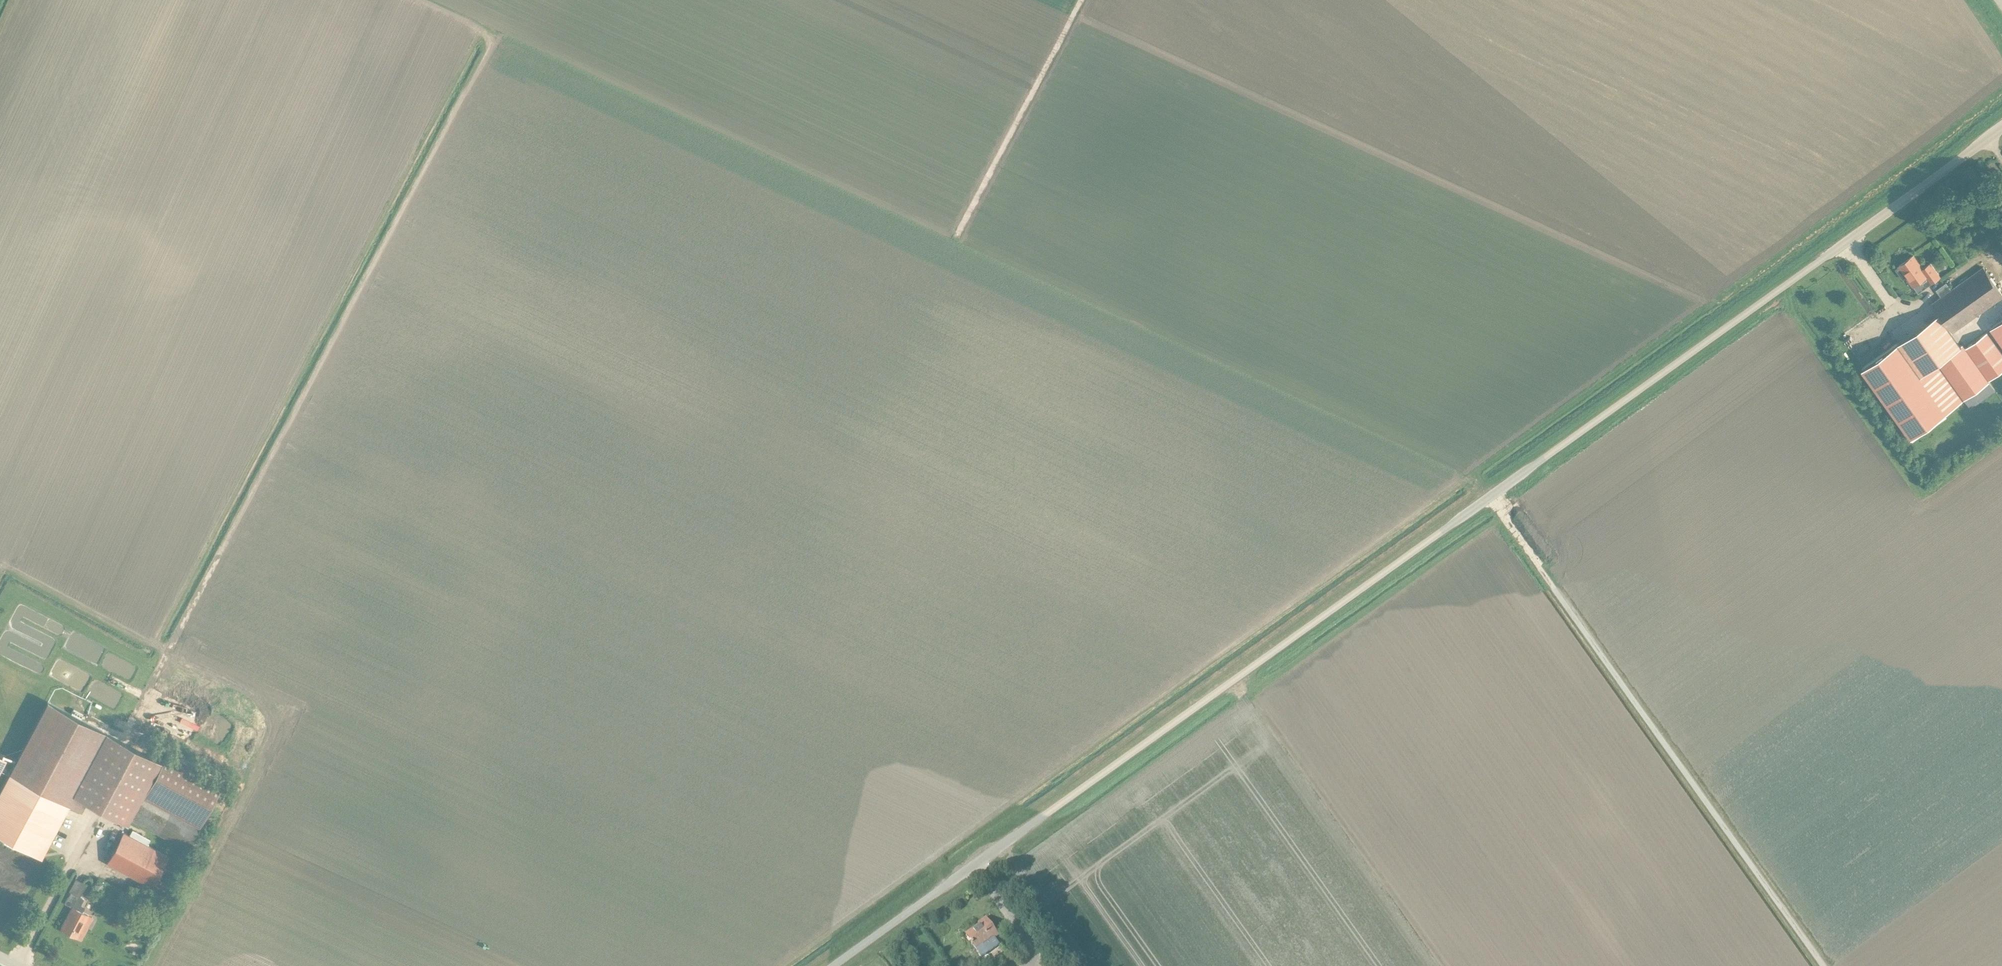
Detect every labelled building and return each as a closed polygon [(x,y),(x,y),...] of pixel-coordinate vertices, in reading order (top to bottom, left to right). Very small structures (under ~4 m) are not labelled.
[(1899,266),(1896,269),(1903,278),(1906,276),(1913,285),(1926,276),(1931,282),(1940,276),(1930,263),(1923,268),(1913,255),(1899,266)] [(2001,296),(2001,293),(1983,266),(1932,302),(1953,331),(2001,296)] [(1907,324),(1929,312),(1923,302),(1901,314),(1907,324)] [(1990,328),(2001,344),(2001,319),(1990,328)] [(1900,329),(1906,324),(1903,320),(1896,324),(1900,329)] [(1912,334),(1907,327),(1902,331),(1906,338),(1912,334)] [(1987,332),(1964,347),(1988,380),(2001,370),(2001,353),(1987,332)] [(1897,343),(1862,368),(1911,436),(1946,411),(1897,343)] [(1988,380),(1964,347),(1962,344),(1937,362),(1969,407),(1994,389),(1988,381),(1988,380)] [(1952,394),(1946,398),(1949,403),(1955,399),(1952,394)] [(157,672),(170,677),(171,673),(178,675),(181,668),(161,661),(157,672)] [(67,803),(80,810),(85,800),(72,793),(104,731),(79,718),(82,713),(72,708),(70,713),(47,701),(9,773),(10,773),(67,803)] [(181,716),(183,710),(170,706),(168,711),(181,716)] [(186,731),(182,737),(199,748),(203,742),(186,731)] [(142,798),(198,828),(222,782),(166,752),(142,798)] [(10,773),(0,791),(0,833),(6,836),(3,841),(14,847),(16,842),(39,854),(67,803),(10,773)] [(131,818),(187,848),(198,828),(142,798),(131,818)] [(151,886),(167,856),(123,832),(107,862),(151,886)] [(6,852),(3,859),(13,864),(17,857),(6,852)] [(71,891),(64,902),(72,906),(61,928),(81,939),(87,928),(83,926),(89,915),(78,909),(84,898),(71,891)] [(122,892),(118,897),(127,904),(132,898),(129,892),(122,892)] [(998,936),(986,918),(978,923),(980,925),(966,935),(976,949),(982,944),(983,946),(998,936)]
